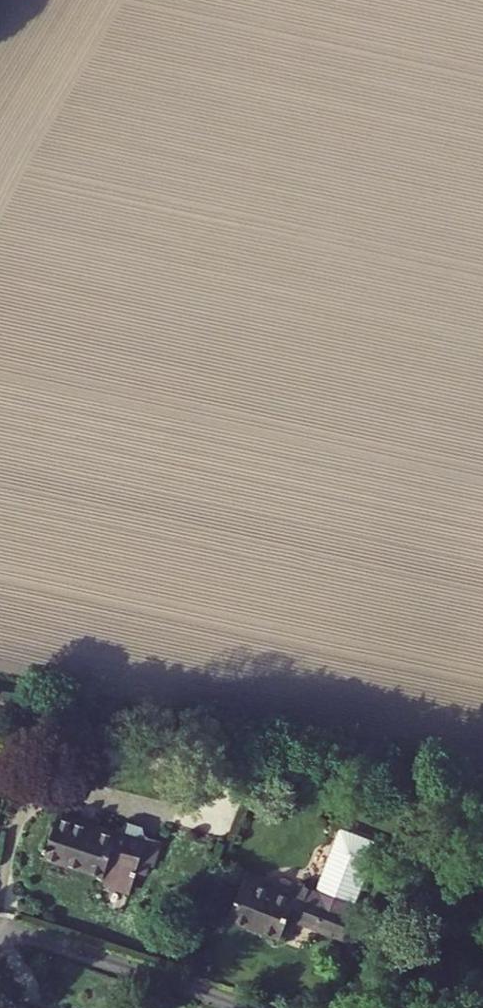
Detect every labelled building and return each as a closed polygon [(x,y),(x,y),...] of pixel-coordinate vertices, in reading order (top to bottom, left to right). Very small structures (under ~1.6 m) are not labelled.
[(117,831),(60,813),(46,857),(105,876),(110,861),(136,870),(147,836),(119,827),(117,831)] [(295,894),(245,875),(228,917),(279,937),(287,915),(342,935),(354,902),(352,901),(375,839),(338,825),(314,886),(300,881),(295,894)] [(136,870),(110,861),(105,876),(102,883),(129,891),(136,870)]
